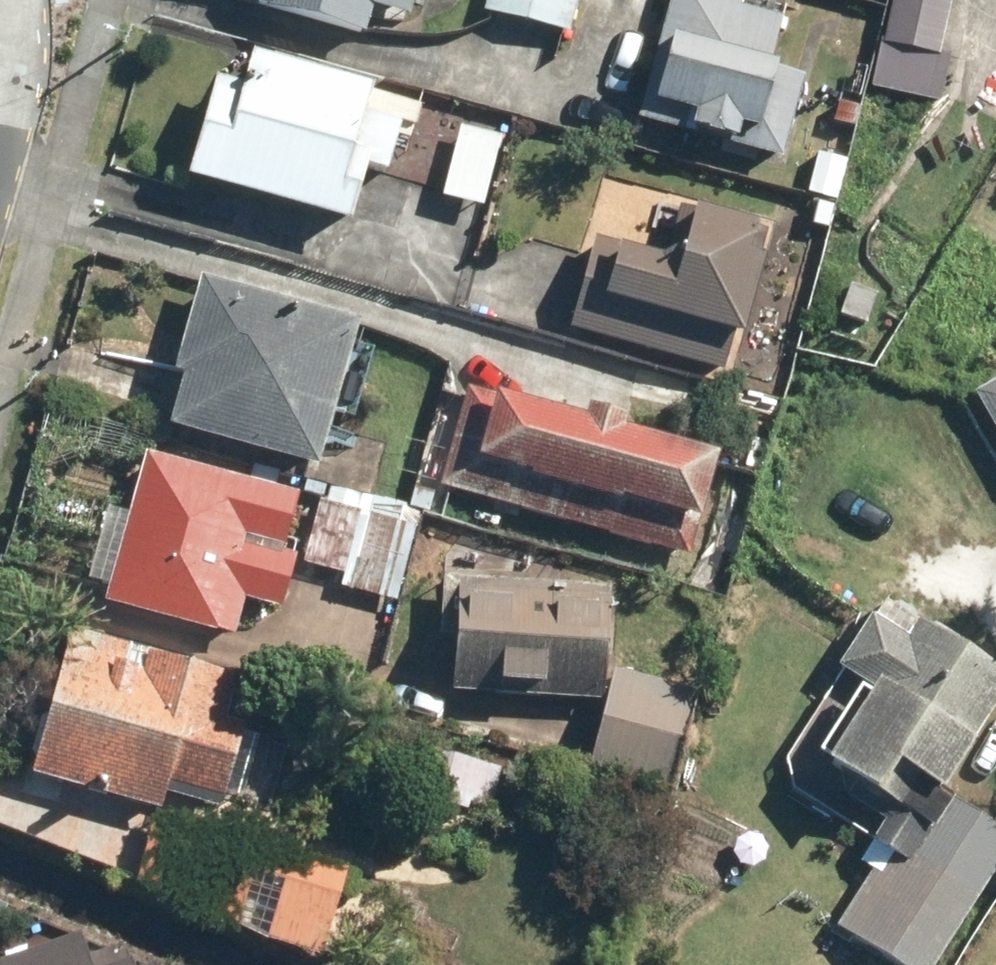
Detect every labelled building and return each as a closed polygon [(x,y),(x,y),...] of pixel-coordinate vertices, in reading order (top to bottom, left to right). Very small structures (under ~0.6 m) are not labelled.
[(251,7),(364,35),(371,9),(407,18),(412,0),(253,0),(251,7)] [(478,10),(563,32),(571,0),(481,0),(478,10)] [(633,120),(779,158),(800,77),(766,68),(779,18),(733,6),(735,0),(665,0),(633,120)] [(878,43),(873,42),(864,88),(934,102),(942,58),(932,56),(943,0),(886,0),(878,43)] [(249,51),(240,85),(212,78),(184,179),(349,224),(364,169),(385,174),(399,123),(412,127),(418,107),(370,94),(373,85),(249,51)] [(497,136),(456,125),(437,196),(478,207),(497,136)] [(660,256),(589,238),(565,330),(715,369),(724,333),(745,338),(766,256),(745,251),(751,224),(673,204),(660,256)] [(356,321),(197,279),(172,372),(181,375),(167,429),(317,469),(356,321)] [(971,391),(995,436),(995,377),(971,391)] [(718,451),(464,381),(434,488),(688,558),(718,451)] [(297,494),(141,452),(100,601),(231,636),(241,599),(278,609),(293,553),(281,550),(297,494)] [(413,525),(314,498),(297,564),(337,574),(334,586),(393,602),(413,525)] [(434,637),(452,638),(450,691),(600,698),(605,582),(437,574),(434,637)] [(915,622),(905,638),(870,617),(837,669),(873,692),(828,764),(891,803),(867,840),(880,849),(832,924),(898,964),(931,964),(995,861),(995,828),(939,792),(995,701),(995,672),(915,622)] [(241,676),(67,628),(21,795),(58,805),(64,783),(159,809),(166,782),(224,798),(245,720),(229,716),(241,676)] [(691,688),(611,668),(586,767),(666,787),(691,688)] [(498,766),(421,748),(410,795),(487,813),(498,766)] [(344,865),(151,814),(133,880),(319,958),(344,865)] [(81,930),(0,955),(0,964),(92,964),(81,930)]
